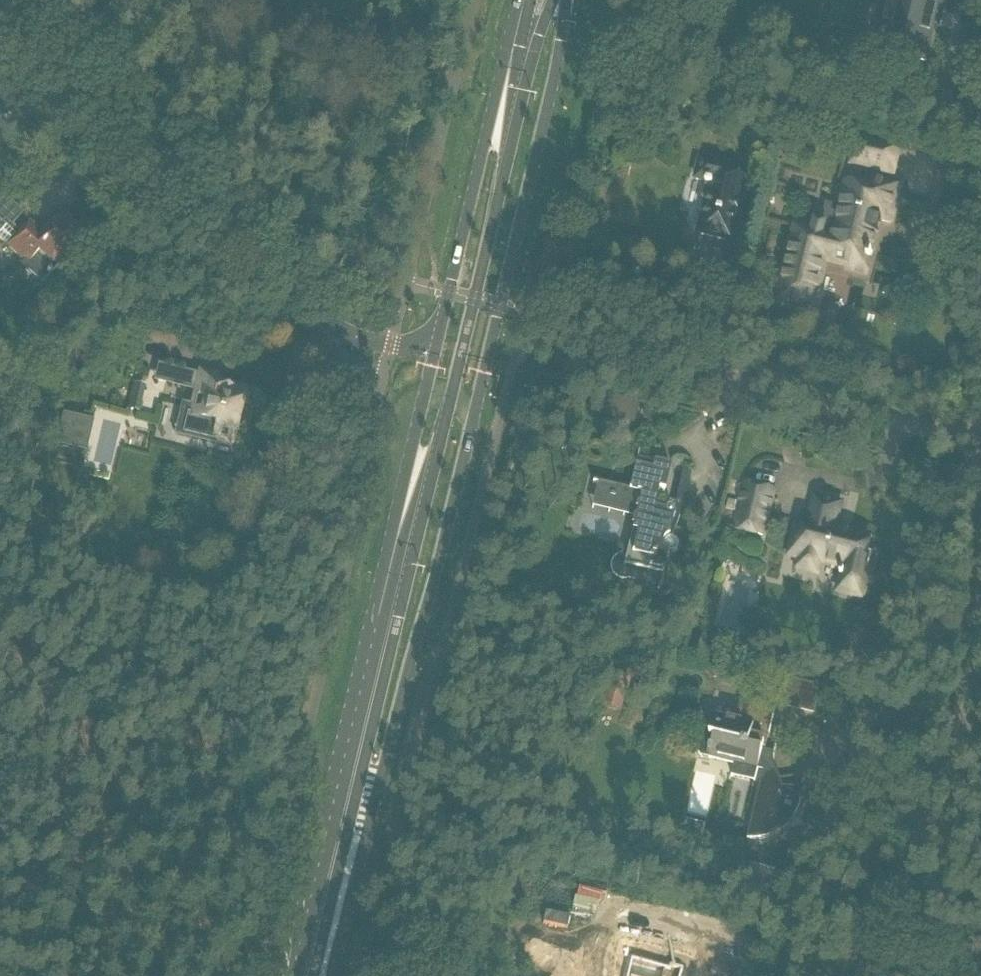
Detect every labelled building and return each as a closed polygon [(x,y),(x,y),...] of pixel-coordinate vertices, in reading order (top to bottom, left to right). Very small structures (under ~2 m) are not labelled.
[(873,51),(895,56),(906,59),(925,63),(937,10),(942,11),(944,0),(885,0),(873,51)] [(860,138),(854,163),(871,167),(871,166),(870,166),(875,143),(900,149),(899,150),(900,150),(901,148),(860,138)] [(727,165),(723,164),(703,159),(698,179),(709,182),(704,200),(706,200),(698,234),(724,240),(729,218),(736,220),(747,179),(725,174),(727,165)] [(796,227),(777,305),(803,311),(803,313),(810,315),(810,313),(817,315),(822,294),(817,293),(824,264),(827,253),(849,258),(847,266),(846,269),(867,274),(876,234),(874,234),(877,220),(891,223),(899,188),(873,182),(871,190),(847,184),(841,209),(838,208),(834,208),(830,210),(827,213),(824,216),(822,219),(821,221),(820,225),(816,224),(814,231),(796,227)] [(15,235),(0,221),(0,238),(7,244),(6,244),(24,261),(20,265),(41,284),(57,266),(53,263),(78,235),(58,216),(42,234),(28,221),(15,235)] [(198,392),(193,414),(187,413),(182,434),(217,442),(217,438),(233,442),(237,423),(242,422),(245,419),(247,414),(245,410),(240,407),(244,390),(216,383),(217,375),(203,372),(198,392)] [(129,410),(138,412),(144,386),(135,383),(129,410)] [(64,413),(58,441),(85,447),(91,420),(64,413)] [(636,533),(630,555),(649,560),(647,571),(662,574),(667,552),(668,553),(669,553),(670,553),(671,553),(672,553),(673,552),(674,552),(675,551),(676,551),(676,550),(677,549),(677,548),(678,547),(678,546),(678,545),(678,544),(677,543),(677,542),(676,541),(675,540),(674,539),(673,538),(672,538),(669,537),(674,514),(673,513),(673,512),(673,511),(673,510),(672,509),(671,508),(670,508),(669,508),(668,508),(667,508),(666,508),(665,509),(665,510),(664,511),(654,509),(658,491),(664,492),(670,467),(638,459),(639,453),(638,453),(630,483),(642,486),(640,498),(638,497),(637,498),(636,498),(635,498),(634,499),(633,500),(632,501),(632,503),(632,504),(632,505),(632,506),(633,507),(634,508),(634,509),(635,510),(637,510),(631,532),(636,533)] [(745,483),(740,502),(734,529),(763,536),(774,490),(745,483)] [(794,537),(789,555),(820,563),(820,561),(845,567),(839,592),(863,598),(873,555),(866,553),(870,539),(834,530),(840,505),(816,500),(810,524),(805,523),(801,539),(794,537)] [(211,569),(211,586),(225,586),(225,569),(211,569)] [(713,667),(708,670),(712,678),(718,675),(713,667)] [(609,672),(600,707),(608,709),(620,712),(629,676),(609,672)] [(783,677),(778,696),(788,698),(786,706),(815,713),(821,686),(783,677)] [(709,760),(734,765),(731,777),(755,782),(758,770),(764,771),(757,801),(766,816),(760,819),(752,820),(749,840),(761,840),(772,837),(783,831),(791,822),(798,812),(801,800),(801,788),(783,788),(781,779),(777,771),(775,763),(774,754),(777,746),(775,746),(774,753),(763,751),(764,744),(764,741),(762,738),(764,731),(770,732),(776,704),(743,696),(738,721),(728,719),(730,712),(719,709),(717,716),(716,716),(712,732),(708,731),(699,737),(696,748),(701,757),(709,759),(709,760)] [(627,767),(621,784),(632,788),(638,771),(627,767)] [(545,933),(538,959),(562,964),(561,967),(579,971),(579,969),(601,974),(607,948),(545,933)] [(619,975),(713,975),(714,973),(690,967),(691,965),(671,960),(671,963),(653,958),(654,956),(638,952),(638,955),(631,953),(624,951),(619,975)]
